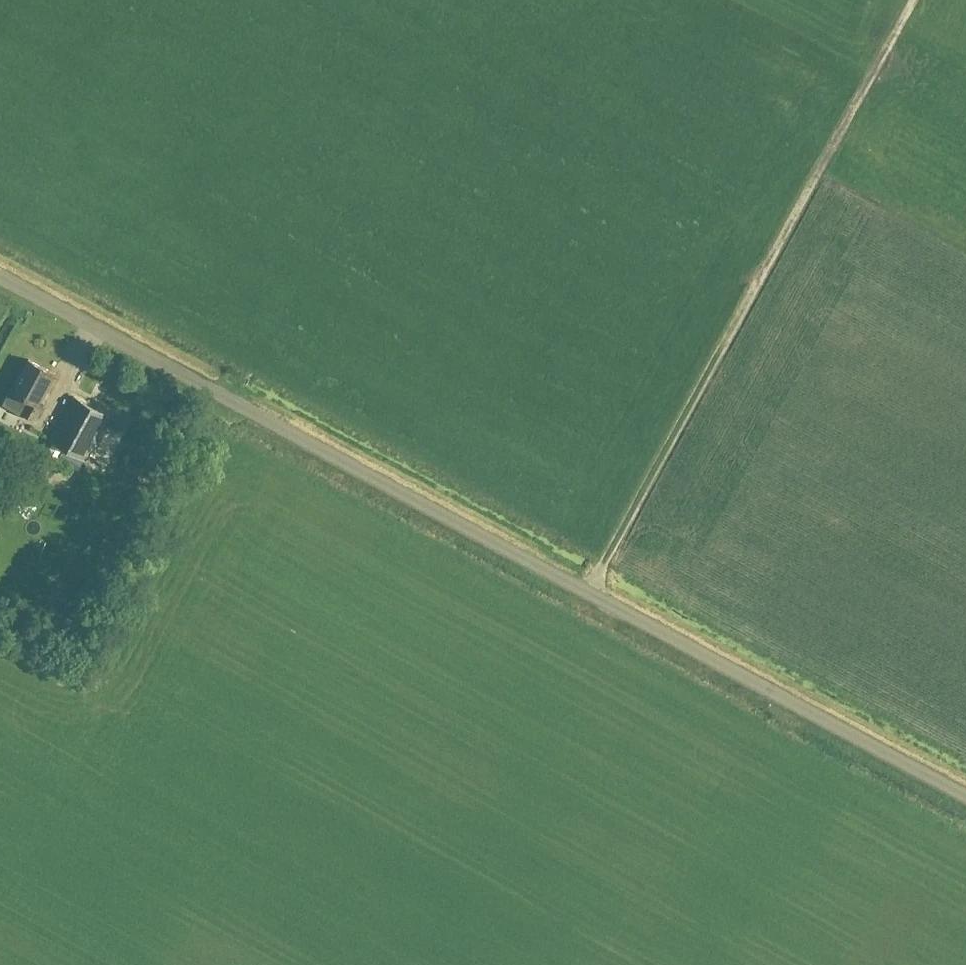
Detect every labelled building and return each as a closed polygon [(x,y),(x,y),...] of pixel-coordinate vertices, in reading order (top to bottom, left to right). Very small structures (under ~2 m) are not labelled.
[(37,405),(53,376),(28,363),(12,394),(28,402),(22,414),(36,422),(44,408),(37,405)] [(86,461),(109,418),(73,398),(49,441),(86,461)]
